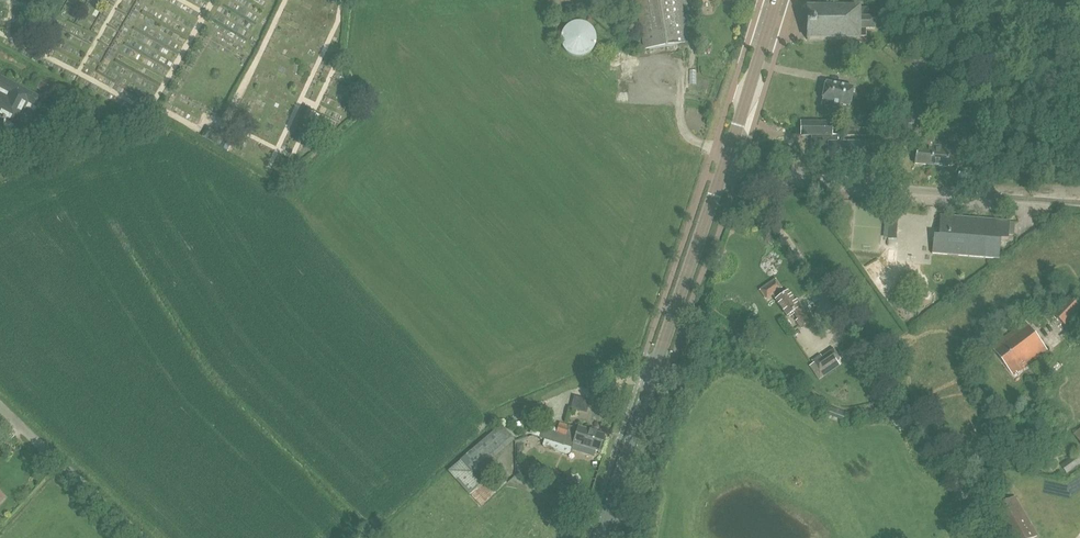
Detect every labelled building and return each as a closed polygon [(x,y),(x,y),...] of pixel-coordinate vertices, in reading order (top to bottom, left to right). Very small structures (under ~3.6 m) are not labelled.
[(645,50),(688,43),(681,0),(637,0),(645,50)] [(809,41),(860,38),(860,37),(866,36),(866,29),(875,29),(874,12),(868,12),(868,9),(860,9),(860,7),(807,10),(809,41)] [(25,108),(28,103),(37,107),(42,98),(0,76),(0,88),(4,90),(0,98),(0,117),(3,118),(3,119),(5,120),(4,122),(4,125),(6,127),(8,128),(11,128),(13,127),(14,124),(16,125),(25,108)] [(849,105),(852,85),(826,82),(823,101),(831,102),(830,107),(840,109),(841,104),(849,105)] [(49,89),(49,88),(40,84),(37,88),(47,93),(49,89)] [(974,129),(980,128),(975,110),(970,112),(974,129)] [(847,120),(847,136),(870,136),(870,128),(855,128),(855,120),(847,120)] [(829,162),(871,162),(871,142),(831,142),(831,135),(832,135),(832,122),(801,122),(801,136),(813,136),(812,151),(816,151),(816,155),(828,155),(829,162)] [(916,147),(914,164),(915,164),(915,163),(931,165),(933,149),(934,141),(934,137),(925,136),(924,148),(917,148),(917,147),(916,147)] [(933,149),(931,165),(946,167),(947,167),(948,167),(948,166),(953,166),(954,166),(956,143),(934,141),(933,149)] [(880,162),(880,142),(871,142),(871,162),(880,162)] [(961,147),(959,155),(969,156),(970,148),(961,147)] [(898,212),(890,212),(888,239),(896,239),(898,212)] [(940,215),(939,230),(938,235),(933,235),(932,254),(933,254),(933,253),(969,256),(969,257),(969,256),(985,257),(985,258),(985,257),(998,258),(998,259),(999,259),(1000,239),(1008,240),(1009,221),(993,220),(993,219),(993,220),(978,219),(978,218),(977,218),(977,219),(941,216),(941,215),(940,215)] [(776,279),(759,290),(766,300),(774,295),(777,299),(775,300),(786,318),(789,316),(790,317),(794,315),(797,320),(795,321),(801,330),(815,321),(809,312),(807,313),(798,299),(795,301),(789,292),(785,294),(776,279)] [(1079,315),(1079,302),(1071,293),(1052,313),(1073,333),(1079,326),(1079,323),(1076,319),(1079,315)] [(1026,322),(992,347),(1013,375),(1048,351),(1026,322)] [(829,366),(822,357),(821,354),(812,360),(820,372),(829,366)] [(590,400),(580,398),(577,411),(587,413),(590,400)] [(586,447),(585,453),(593,456),(595,450),(599,452),(604,435),(596,432),(591,430),(579,427),(579,428),(569,425),(559,423),(558,425),(558,428),(550,426),(543,424),(529,420),(525,434),(540,438),(544,439),(572,447),(573,443),(586,447)] [(448,470),(469,495),(480,507),(507,483),(499,474),(486,485),(476,474),(481,470),(486,466),(515,440),(501,425),(448,470)] [(1066,461),(1061,465),(1067,473),(1079,465),(1079,451),(1066,461)] [(1039,536),(1016,496),(996,507),(1010,534),(1008,535),(1010,537),(1012,536),(1013,537),(1036,537),(1039,536)]
